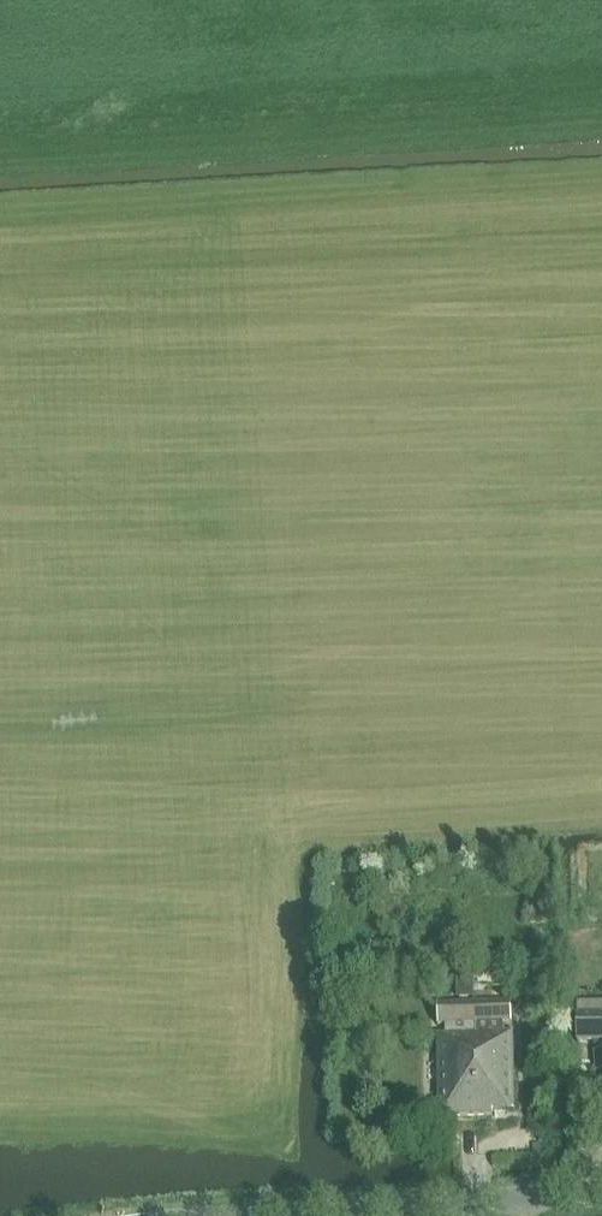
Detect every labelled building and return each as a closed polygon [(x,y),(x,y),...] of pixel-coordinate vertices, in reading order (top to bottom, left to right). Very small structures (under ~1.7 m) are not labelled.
[(436,935),(436,947),(448,947),(448,935),(436,935)] [(473,964),(456,964),(457,999),(474,999),(473,964)] [(476,1006),(438,1007),(439,1026),(447,1025),(447,1034),(439,1035),(441,1117),(479,1116),(494,1115),(494,1111),(514,1111),(512,1032),(505,1033),(504,1024),(512,1023),(511,1004),(476,1006)] [(579,1004),(579,1044),(599,1043),(599,1052),(596,1053),(597,1073),(601,1072),(601,1004),(579,1004)]
